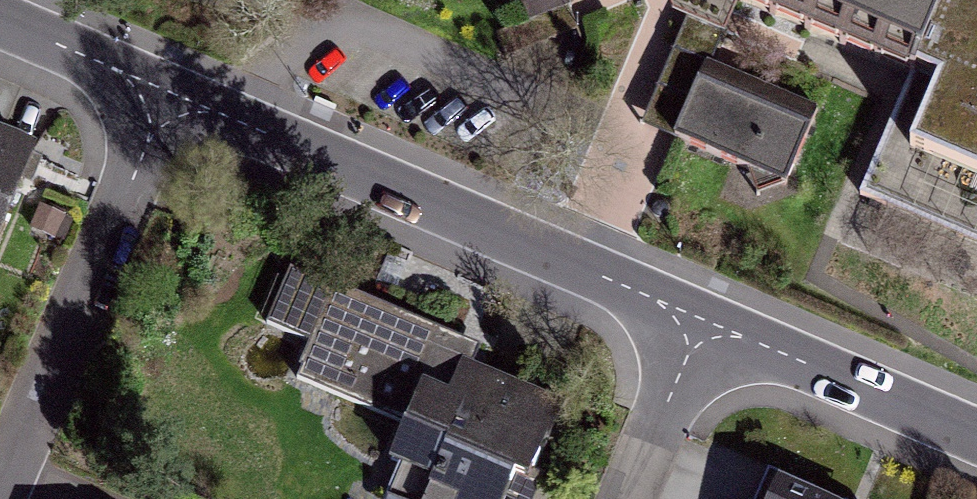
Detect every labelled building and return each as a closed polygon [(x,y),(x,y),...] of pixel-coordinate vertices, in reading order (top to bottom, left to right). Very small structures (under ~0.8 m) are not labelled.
[(530,25),(572,9),(568,0),(521,0),(530,25)] [(678,6),(723,25),(734,0),(676,0),(678,6)] [(914,64),(863,199),(976,245),(976,0),(750,0),(914,64)] [(818,114),(711,72),(683,142),(791,184),(818,114)] [(0,124),(0,230),(26,166),(38,139),(0,124)] [(291,389),(389,430),(467,361),(469,344),(336,286),(291,389)] [(467,361),(389,430),(380,456),(398,464),(382,498),(536,498),(577,411),(467,361)] [(775,483),(768,498),(813,498),(775,483)]
